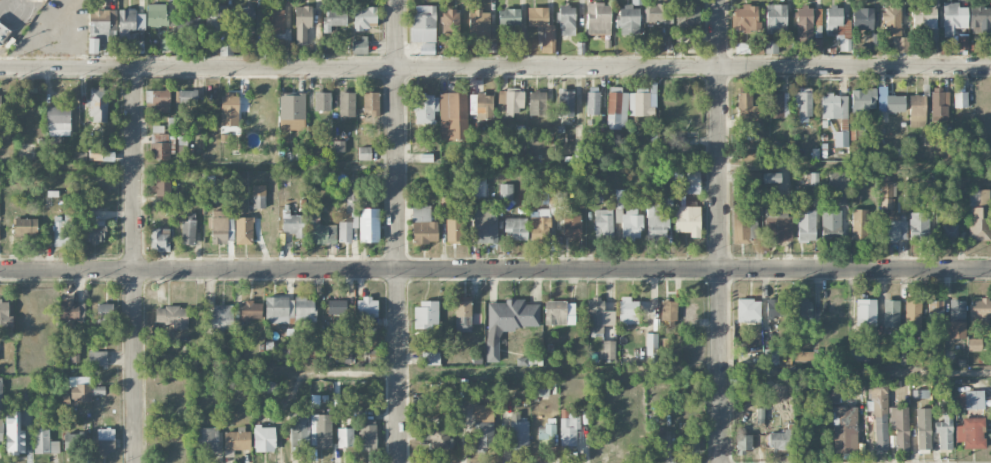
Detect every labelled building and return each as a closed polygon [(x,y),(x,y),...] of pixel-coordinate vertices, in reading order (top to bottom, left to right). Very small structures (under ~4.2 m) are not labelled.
[(942,3),(943,37),(953,37),(952,28),(967,28),(967,7),(958,7),(958,2),(942,3)] [(586,34),(610,34),(610,3),(587,3),(586,34)] [(935,3),(913,4),(913,28),(936,28),(935,3)] [(166,26),(166,4),(147,4),(147,27),(166,26)] [(647,22),(667,23),(668,4),(648,4),(647,22)] [(785,4),(765,5),(766,33),(786,33),(785,4)] [(434,5),(412,5),(412,42),(422,42),(422,47),(434,47),(434,5)] [(558,5),(559,36),(575,35),(574,5),(558,5)] [(990,33),(989,5),(970,5),(970,33),(990,33)] [(206,32),(227,33),(227,6),(206,6),(206,32)] [(236,35),(247,34),(247,26),(254,26),(253,6),(235,6),(236,35)] [(295,6),(295,45),(307,45),(306,28),(312,27),(311,6),(295,6)] [(625,36),(639,35),(639,6),(618,7),(618,28),(625,27),(625,36)] [(699,6),(676,6),(675,35),(691,36),(691,24),(698,24),(699,6)] [(759,6),(733,6),(733,30),(759,30),(759,6)] [(826,6),(826,34),(843,34),(842,6),(826,6)] [(900,6),(882,6),(882,21),(885,21),(885,36),(900,36),(900,6)] [(353,7),(354,30),(369,30),(369,22),(377,22),(377,7),(353,7)] [(528,26),(542,26),(543,54),(555,53),(555,25),(548,25),(548,7),(527,7),(528,26)] [(796,7),(797,43),(813,42),(812,7),(796,7)] [(873,7),(852,8),(853,30),(874,30),(873,7)] [(266,33),(283,33),(283,8),(266,8),(266,33)] [(118,9),(119,39),(130,39),(129,30),(145,30),(145,13),(136,14),(136,9),(118,9)] [(324,32),(331,32),(331,25),(346,25),(346,9),(323,9),(324,32)] [(458,9),(441,9),(441,33),(458,33),(458,9)] [(498,9),(498,25),(520,25),(520,9),(498,9)] [(88,53),(101,53),(101,54),(115,54),(116,10),(89,10),(88,53)] [(178,35),(199,34),(198,10),(178,11),(178,35)] [(469,10),(468,37),(489,38),(490,11),(469,10)] [(11,33),(0,23),(0,45),(11,33)] [(896,52),(908,52),(908,37),(895,37),(896,52)] [(351,39),(352,54),(367,54),(367,38),(351,39)] [(232,54),(232,39),(220,39),(219,54),(232,54)] [(765,53),(778,53),(778,40),(765,40),(765,53)] [(736,54),(749,53),(749,42),(735,43),(736,54)] [(587,114),(599,115),(599,87),(587,86),(587,114)] [(878,112),(905,111),(904,95),(887,95),(887,86),(877,86),(878,112)] [(754,128),(754,121),(760,121),(760,105),(752,105),(752,87),(737,87),(738,129),(754,128)] [(607,129),(626,129),(628,89),(608,88),(607,129)] [(851,89),(852,118),(868,118),(868,107),(876,107),(875,88),(851,89)] [(574,90),(558,89),(558,116),(574,117),(574,90)] [(792,107),(799,107),(798,122),(811,122),(811,90),(793,89),(792,107)] [(932,121),(949,120),(948,89),(931,89),(932,121)] [(107,122),(108,90),(90,90),(89,122),(107,122)] [(170,112),(169,90),(145,90),(146,103),(153,103),(153,113),(170,112)] [(197,90),(179,90),(179,103),(197,104),(197,90)] [(523,90),(502,91),(503,112),(523,112),(523,90)] [(529,115),(548,115),(547,91),(529,91),(529,115)] [(305,92),(279,92),(280,129),(305,129),(305,92)] [(314,111),(331,111),(331,92),(314,92),(314,111)] [(355,92),(339,92),(339,116),(355,117),(355,92)] [(363,110),(370,110),(370,116),(380,116),(380,92),(363,92),(363,110)] [(440,140),(468,139),(466,92),(439,93),(440,140)] [(655,115),(654,106),(650,106),(649,92),(629,93),(629,116),(655,115)] [(953,92),(954,108),(967,107),(967,92),(953,92)] [(475,119),(493,119),(493,93),(469,94),(470,103),(475,103),(475,119)] [(788,93),(766,93),(766,117),(788,117),(788,93)] [(221,94),(220,126),(238,126),(239,94),(221,94)] [(438,94),(414,94),(415,124),(434,123),(434,110),(438,110),(438,94)] [(822,118),(848,118),(847,95),(822,95),(822,118)] [(910,127),(925,126),(925,95),(909,95),(910,127)] [(70,135),(70,106),(46,106),(46,135),(70,135)] [(163,133),(164,121),(152,120),(152,132),(163,133)] [(849,147),(848,131),(834,131),(835,147),(849,147)] [(168,133),(149,134),(149,159),(169,158),(168,133)] [(371,147),(359,146),(358,159),(371,160),(371,147)] [(740,151),(740,163),(757,163),(757,152),(740,151)] [(115,160),(115,152),(100,152),(100,160),(115,160)] [(700,194),(700,171),(687,170),(686,194),(700,194)] [(848,205),(847,171),(829,172),(829,193),(837,192),(837,205),(848,205)] [(760,172),(742,172),(742,189),(760,188),(760,172)] [(780,182),(780,172),(762,173),(762,183),(780,182)] [(486,178),(473,178),(472,195),(485,196),(486,178)] [(153,194),(170,195),(171,181),(153,180),(153,194)] [(922,197),(934,197),(935,180),(922,180),(922,197)] [(881,209),(893,208),(893,181),(880,182),(881,209)] [(499,199),(513,199),(513,184),(500,183),(499,199)] [(540,204),(556,203),(556,187),(539,188),(540,204)] [(989,189),(968,189),(969,240),(990,240),(989,189)] [(586,204),(603,204),(603,193),(586,193),(586,204)] [(265,194),(252,195),(253,208),(265,208),(265,194)] [(669,214),(658,214),(658,204),(647,203),(647,238),(668,239),(669,214)] [(430,206),(412,206),(412,242),(437,243),(438,221),(430,221),(430,206)] [(690,232),(690,237),(700,237),(701,206),(675,206),(674,232),(690,232)] [(360,242),(380,242),(379,208),(359,208),(360,242)] [(791,209),(765,208),(764,240),(790,241),(791,209)] [(304,215),(290,215),(290,209),(282,210),(282,232),(294,232),(294,238),(305,238),(304,215)] [(497,243),(498,209),(473,209),(473,243),(497,243)] [(530,210),(531,238),(549,237),(548,209),(530,210)] [(595,209),(595,238),(613,237),(613,209),(595,209)] [(641,209),(624,209),(616,209),(615,222),(622,222),(622,239),(641,239),(641,209)] [(851,240),(867,240),(867,209),(852,209),(851,240)] [(234,242),(233,218),(228,219),(227,210),(210,211),(210,243),(234,242)] [(815,210),(797,211),(798,240),(816,240),(815,210)] [(581,237),(581,212),(564,211),(563,236),(581,237)] [(336,225),(320,225),(320,212),(309,213),(310,243),(336,243),(336,225)] [(732,243),(750,243),(751,212),(733,212),(732,243)] [(928,212),(909,212),(909,242),(928,242),(928,212)] [(899,215),(887,216),(887,220),(879,221),(879,240),(907,240),(907,221),(899,221),(899,215)] [(53,216),(54,246),(72,245),(71,216),(61,216),(53,216)] [(236,244),(253,244),(252,217),(235,217),(236,244)] [(526,217),(504,218),(504,231),(511,231),(511,240),(526,239),(526,217)] [(38,218),(15,218),(14,236),(37,236),(38,218)] [(462,218),(446,219),(446,243),(463,243),(462,218)] [(182,220),(181,244),(194,244),(195,220),(182,220)] [(339,242),(352,242),(352,221),(338,221),(339,242)] [(105,222),(84,222),(85,242),(105,242),(105,222)] [(840,224),(822,225),(822,240),(840,240),(840,224)] [(957,224),(941,224),(942,240),(957,240),(957,224)] [(151,252),(170,251),(169,228),(150,228),(151,252)] [(471,331),(471,297),(456,296),(455,331),(471,331)] [(921,297),(905,296),(905,325),(921,326),(921,297)] [(265,298),(265,323),(288,323),(288,320),(315,320),(315,297),(265,298)] [(619,324),(638,324),(639,301),(630,301),(630,297),(619,297),(619,324)] [(357,298),(357,325),(377,325),(376,298),(357,298)] [(487,302),(486,362),(499,362),(500,328),(539,328),(540,304),(524,304),(524,299),(506,298),(506,302),(487,302)] [(587,298),(586,332),(603,333),(603,325),(614,325),(615,310),(604,310),(604,298),(587,298)] [(13,326),(12,316),(8,316),(8,299),(0,299),(0,326),(13,326)] [(737,322),(760,323),(760,299),(737,299),(737,322)] [(766,300),(767,318),(787,317),(787,299),(766,300)] [(875,326),(876,299),(856,299),(856,325),(875,326)] [(970,320),(990,321),(990,299),(970,299),(970,320)] [(327,314),(346,315),(346,300),(328,300),(327,314)] [(677,301),(661,300),(660,320),(668,320),(668,326),(677,326),(677,301)] [(810,319),(810,300),(792,300),(792,319),(810,319)] [(883,327),(899,326),(898,300),(883,300),(883,327)] [(927,320),(943,319),(943,300),(927,300),(927,320)] [(965,339),(965,320),(964,320),(965,300),(950,300),(949,338),(965,339)] [(84,301),(60,302),(60,320),(84,320),(84,301)] [(262,319),(262,301),(241,301),(241,319),(262,319)] [(575,324),(575,301),(544,302),(545,325),(575,324)] [(438,302),(414,302),(414,327),(438,326),(438,302)] [(113,303),(96,304),(97,326),(113,326),(113,303)] [(233,328),(233,305),(209,305),(209,331),(225,331),(225,328),(233,328)] [(155,307),(155,323),(172,323),(172,329),(188,328),(188,306),(155,307)] [(658,333),(646,333),(646,363),(657,363),(658,333)] [(967,351),(981,351),(981,338),(968,338),(967,351)] [(616,341),(602,341),(602,359),(615,359),(616,341)] [(335,362),(351,363),(351,348),(336,348),(335,362)] [(778,348),(764,349),(765,363),(778,362),(778,348)] [(106,351),(88,351),(89,366),(107,366),(106,351)] [(439,351),(422,352),(422,365),(440,365),(439,351)] [(793,352),(793,362),(817,362),(817,352),(793,352)] [(77,386),(71,386),(71,400),(89,400),(89,376),(76,377),(77,386)] [(875,450),(889,450),(886,379),(867,380),(868,399),(873,399),(875,450)] [(549,382),(532,381),(532,397),(548,398),(549,382)] [(959,392),(959,409),(984,408),(983,391),(959,392)] [(943,422),(935,421),(934,432),(939,432),(938,449),(951,449),(953,399),(943,399),(943,422)] [(476,451),(494,450),(493,422),(487,422),(487,405),(474,405),(476,451)] [(832,452),(856,453),(857,407),(833,406),(832,452)] [(908,407),(890,407),(889,429),(895,430),(895,449),(908,450),(908,407)] [(764,408),(756,408),(756,423),(764,423),(764,408)] [(930,408),(916,408),(917,449),(931,449),(930,408)] [(579,414),(568,414),(568,409),(560,409),(560,448),(576,448),(576,428),(580,428),(579,414)] [(25,430),(20,430),(19,411),(6,411),(6,454),(26,454),(25,430)] [(520,412),(510,412),(511,448),(529,447),(528,421),(520,421),(520,412)] [(291,450),(309,450),(308,413),(290,413),(291,450)] [(312,415),(313,448),(332,447),(331,414),(312,415)] [(451,448),(451,418),(438,418),(438,427),(418,427),(418,440),(429,440),(429,448),(451,448)] [(955,442),(964,442),(964,449),(984,449),(984,418),(962,418),(962,426),(955,426),(955,442)] [(361,451),(377,450),(376,419),(360,420),(361,451)] [(537,425),(538,440),(556,440),(555,425),(537,425)] [(275,451),(275,426),(254,426),(254,451),(275,451)] [(49,427),(34,427),(34,453),(60,453),(60,441),(49,441),(49,427)] [(218,451),(218,427),(195,428),(196,452),(218,451)] [(115,454),(114,428),(96,429),(98,454),(115,454)] [(337,428),(337,447),(353,447),(353,428),(337,428)] [(649,448),(666,447),(665,429),(649,430),(649,448)] [(744,429),(736,429),(736,451),(752,452),(752,434),(744,434),(744,429)] [(224,450),(250,450),(250,430),(225,430),(224,450)] [(768,431),(768,449),(790,449),(790,431),(768,431)] [(64,450),(84,449),(83,434),(64,435),(64,450)] [(681,451),(699,452),(699,435),(682,434),(681,451)]
